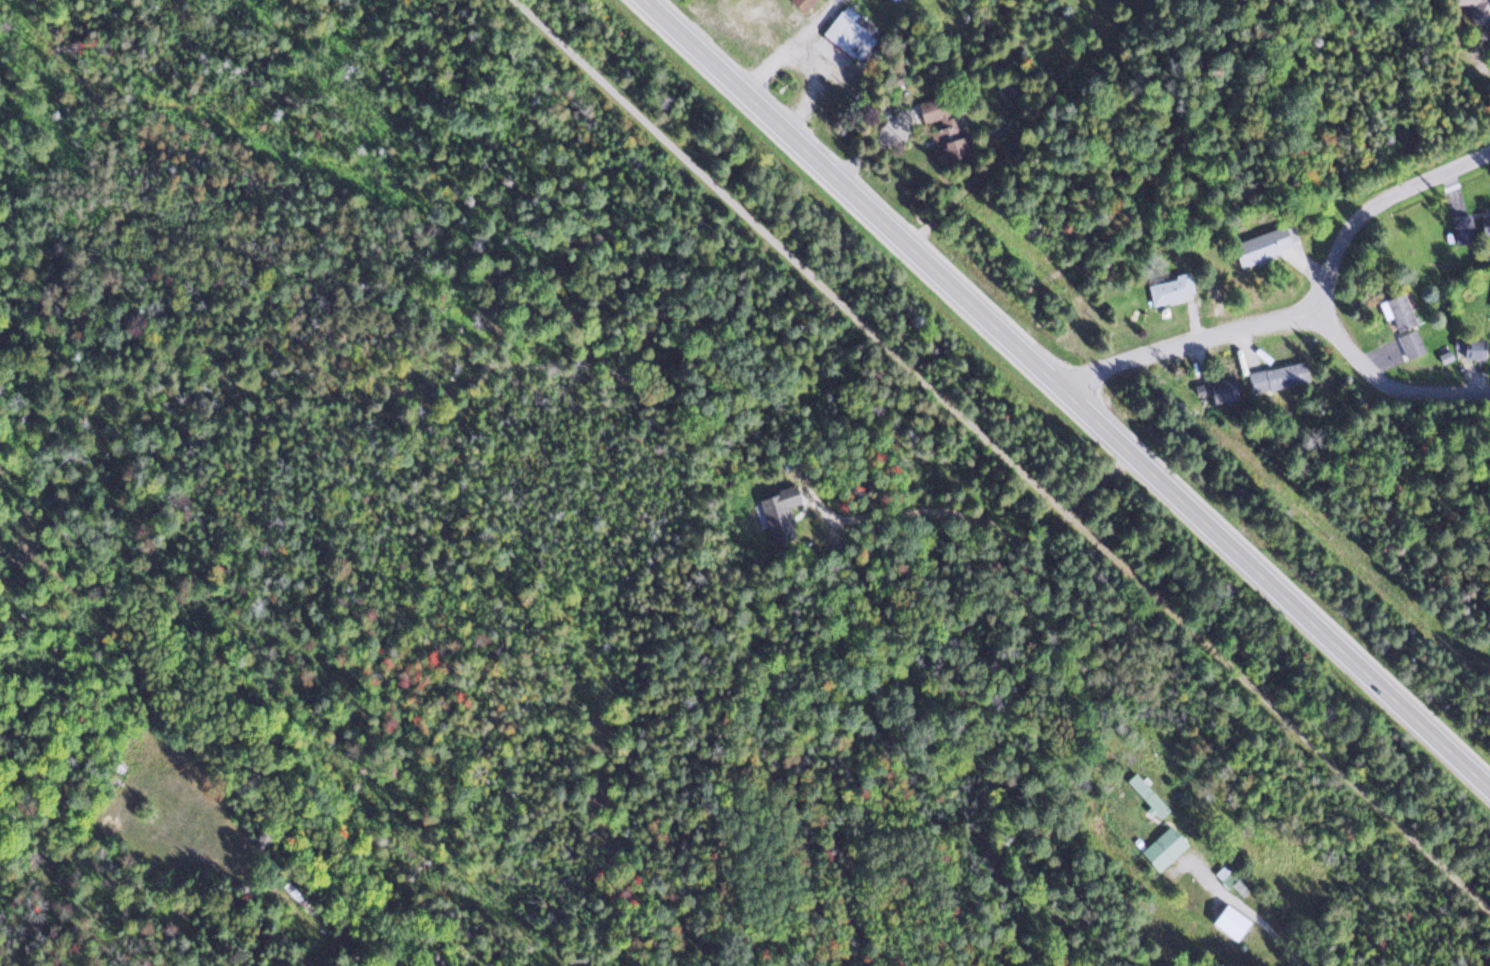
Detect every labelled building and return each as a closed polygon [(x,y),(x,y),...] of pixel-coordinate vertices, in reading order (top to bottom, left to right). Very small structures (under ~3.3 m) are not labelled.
[(800,13),(811,0),(785,0),(800,13)] [(1451,4),(1466,4),(1466,24),(1489,24),(1489,0),(1451,0),(1451,4)] [(818,34),(860,66),(881,38),(839,6),(818,34)] [(965,156),(948,93),(915,102),(921,122),(935,119),(937,126),(924,130),(929,149),(939,146),(943,161),(965,156)] [(1489,237),(1489,211),(1477,212),(1478,237),(1489,237)] [(1292,245),(1284,222),(1228,243),(1236,265),(1292,245)] [(1192,293),(1186,270),(1144,281),(1150,304),(1192,293)] [(1385,300),(1397,331),(1417,324),(1404,292),(1385,300)] [(1423,352),(1414,328),(1395,336),(1404,359),(1423,352)] [(1485,337),(1458,337),(1458,356),(1485,356),(1485,337)] [(1247,393),(1307,380),(1303,360),(1243,373),(1247,393)] [(1207,404),(1239,396),(1233,374),(1201,382),(1207,404)] [(757,495),(769,545),(795,538),(787,505),(800,502),(797,486),(757,495)] [(1121,783),(1158,820),(1168,810),(1131,773),(1121,783)] [(1154,872),(1185,843),(1167,824),(1136,853),(1154,872)] [(1212,872),(1236,898),(1244,891),(1221,865),(1212,872)] [(1210,923),(1238,942),(1251,921),(1223,902),(1210,923)]
